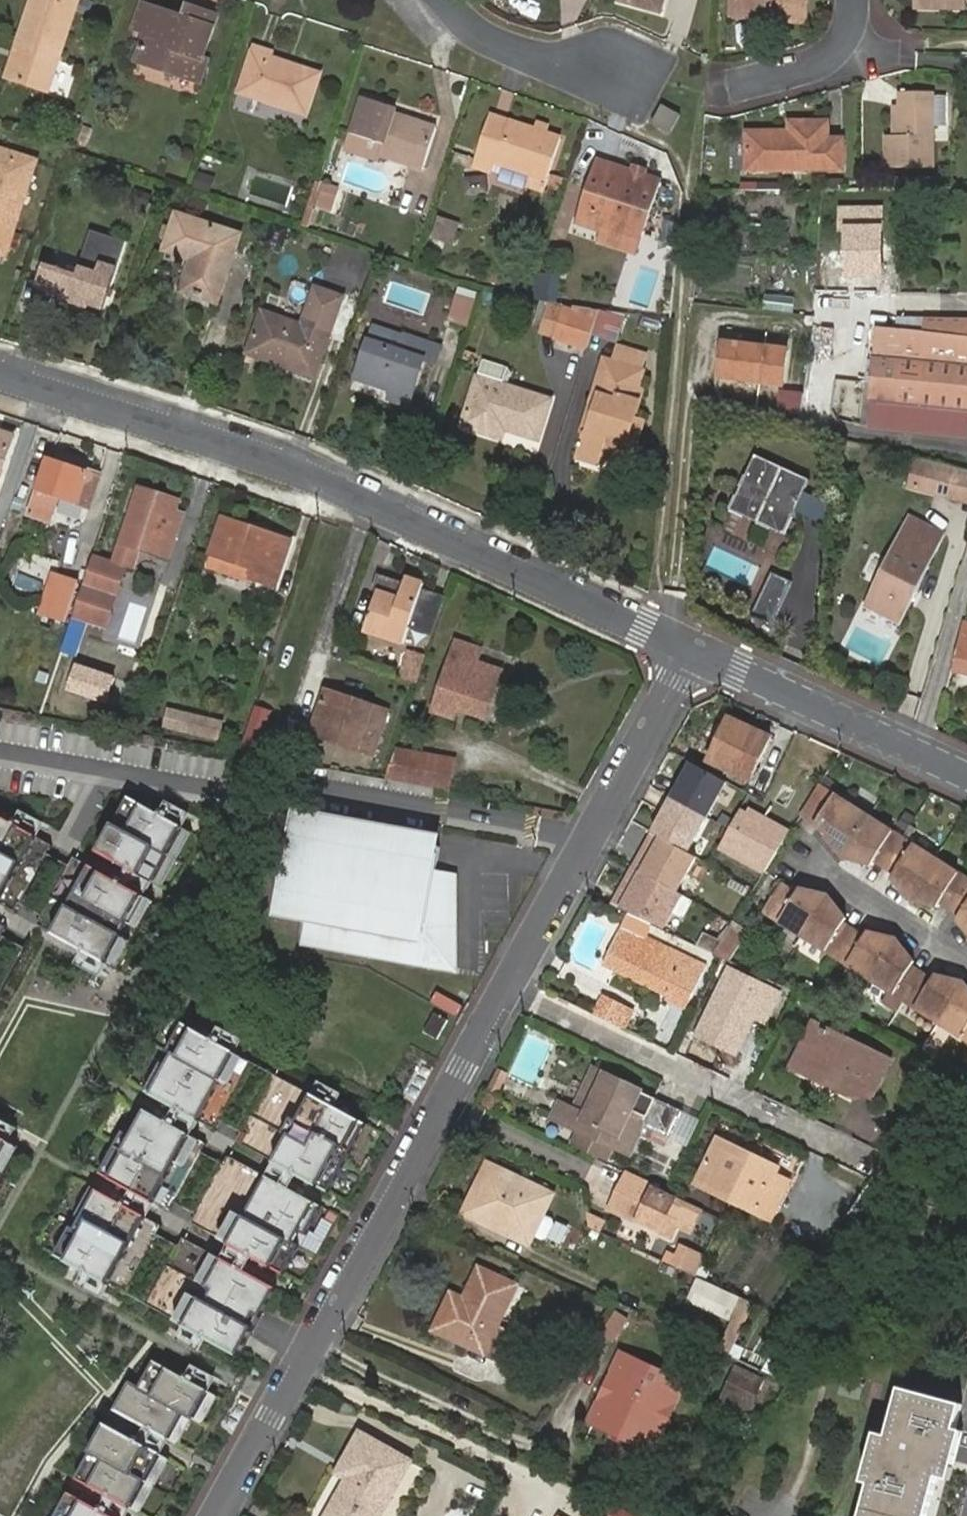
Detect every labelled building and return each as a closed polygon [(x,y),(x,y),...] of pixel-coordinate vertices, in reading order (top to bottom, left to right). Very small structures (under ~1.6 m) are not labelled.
[(11,55),(17,58),(8,83),(44,95),(76,3),(69,0),(29,0),(11,55)] [(799,0),(733,0),(733,13),(764,15),(764,9),(798,12),(799,0)] [(798,12),(764,9),(764,15),(805,17),(806,0),(799,0),(798,12)] [(910,9),(959,11),(959,0),(910,0),(910,9)] [(169,25),(172,19),(140,9),(133,33),(144,36),(134,65),(198,86),(205,65),(200,63),(215,20),(185,10),(181,21),(179,28),(169,25)] [(181,21),(172,19),(169,25),(179,28),(181,21)] [(254,51),(238,95),(304,117),(317,79),(267,61),(269,56),(254,51)] [(17,58),(11,55),(2,81),(8,83),(17,58)] [(901,132),(893,132),(888,132),(886,165),(932,167),(935,90),(903,90),(902,103),(901,132)] [(895,103),(893,132),(901,132),(902,103),(895,103)] [(359,106),(347,143),(379,153),(376,162),(419,175),(431,136),(397,125),(395,132),(387,129),(389,123),(391,116),(359,106)] [(660,107),(653,124),(672,132),(679,115),(660,107)] [(747,169),(842,168),(842,139),(826,139),(826,121),(789,122),(790,131),(748,132),(747,169)] [(489,122),(472,173),(490,179),(494,169),(502,172),(496,189),(522,198),(525,191),(541,196),(544,187),(558,145),(544,140),(532,137),(489,122)] [(397,125),(389,123),(387,129),(395,132),(397,125)] [(535,130),(532,137),(544,140),(546,134),(535,130)] [(376,162),(379,153),(347,143),(342,158),(375,168),(376,162)] [(3,252),(31,166),(0,155),(0,251),(3,252)] [(608,229),(645,239),(659,185),(644,181),(632,177),(592,167),(576,228),(606,236),(608,229)] [(644,181),(645,174),(634,171),(632,177),(644,181)] [(190,188),(207,193),(212,178),(195,172),(190,188)] [(287,204),(292,184),(251,175),(246,194),(287,204)] [(314,180),(306,203),(330,212),(339,189),(314,180)] [(885,207),(843,207),(844,276),(885,276),(885,207)] [(454,255),(463,224),(439,217),(429,246),(454,255)] [(166,256),(193,266),(182,296),(217,309),(241,244),(179,221),(166,256)] [(643,246),(645,239),(608,229),(606,236),(643,246)] [(56,274),(58,269),(42,264),(29,302),(45,307),(47,300),(49,295),(85,306),(83,311),(82,315),(98,320),(123,244),(90,233),(77,275),(76,280),(56,274)] [(77,275),(58,269),(56,274),(76,280),(77,275)] [(534,272),(530,296),(554,301),(558,276),(534,272)] [(466,327),(476,293),(455,286),(444,321),(466,327)] [(260,318),(244,358),(311,383),(343,297),(315,287),(298,332),(260,318)] [(49,295),(47,300),(83,311),(85,306),(49,295)] [(572,311),(563,340),(590,349),(602,312),(574,307),(572,311)] [(867,426),(966,436),(966,318),(927,318),(926,333),(877,328),(867,426)] [(369,342),(357,378),(392,391),(388,401),(408,407),(425,362),(435,366),(441,349),(405,337),(399,353),(369,342)] [(766,350),(725,344),(720,379),(782,388),(787,353),(766,350)] [(608,363),(602,381),(609,382),(615,365),(608,363)] [(602,381),(591,421),(597,423),(594,433),(586,436),(579,462),(603,469),(605,462),(615,466),(624,461),(630,447),(639,450),(647,426),(636,423),(640,411),(646,395),(646,394),(641,393),(640,392),(644,381),(646,375),(615,365),(609,382),(602,381)] [(551,408),(478,383),(462,431),(501,444),(504,434),(538,446),(551,408)] [(773,392),(764,421),(796,430),(803,400),(773,392)] [(597,423),(591,421),(586,436),(594,433),(597,423)] [(0,433),(0,481),(15,438),(0,433)] [(49,456),(28,514),(49,522),(58,498),(90,509),(102,475),(49,456)] [(808,498),(815,482),(761,458),(736,515),(790,539),(802,514),(808,498)] [(957,501),(964,471),(923,461),(915,491),(957,501)] [(964,471),(957,501),(966,504),(966,472),(964,471)] [(143,489),(132,525),(119,563),(95,555),(74,617),(106,628),(126,567),(133,569),(139,550),(173,561),(188,516),(179,513),(183,502),(143,489)] [(835,529),(836,511),(808,498),(802,514),(835,529)] [(945,533),(909,516),(865,606),(902,623),(945,533)] [(224,521),(211,558),(253,573),(250,582),(272,589),(288,544),(224,521)] [(404,645),(425,585),(407,578),(404,583),(378,574),(373,590),(378,592),(364,630),(404,645)] [(768,628),(788,583),(767,574),(747,619),(768,628)] [(80,585),(58,577),(45,616),(66,624),(80,585)] [(966,628),(956,675),(966,677),(966,628)] [(485,696),(495,669),(479,663),(484,651),(460,642),(437,709),(457,716),(461,706),(486,715),(492,698),(485,696)] [(349,659),(352,649),(342,645),(338,656),(349,659)] [(416,685),(425,658),(409,652),(403,669),(410,671),(406,682),(416,685)] [(406,682),(410,671),(403,669),(399,679),(406,682)] [(501,672),(495,669),(485,696),(492,698),(501,672)] [(72,688),(67,715),(93,720),(98,693),(72,688)] [(326,688),(325,693),(355,703),(356,698),(326,688)] [(355,703),(325,693),(312,731),(373,751),(387,709),(356,698),(355,703)] [(272,709),(259,703),(244,747),(257,752),(272,709)] [(168,724),(218,738),(221,726),(173,712),(168,724)] [(733,720),(716,755),(756,774),(772,739),(733,720)] [(384,777),(446,789),(452,759),(395,748),(384,777)] [(31,807),(44,774),(9,759),(0,780),(0,794),(31,807)] [(708,819),(728,784),(693,765),(674,800),(708,819)] [(184,827),(128,797),(98,852),(153,882),(184,827)] [(830,829),(827,834),(824,839),(844,862),(870,868),(873,863),(891,834),(868,819),(845,805),(835,799),(820,823),(830,829)] [(689,855),(708,819),(674,800),(654,836),(689,855)] [(792,830),(751,806),(749,811),(743,807),(719,849),(766,876),(792,830)] [(442,835),(294,809),(275,916),(307,922),(303,946),(459,975),(458,874),(437,870),(442,835)] [(0,815),(0,905),(38,836),(0,815)] [(817,829),(827,834),(830,829),(820,823),(817,829)] [(891,834),(873,863),(884,870),(887,865),(902,840),(891,834)] [(689,855),(654,836),(635,872),(679,895),(698,859),(689,855)] [(956,874),(902,840),(887,865),(896,871),(898,871),(894,877),(891,881),(908,902),(936,909),(939,903),(956,874)] [(887,865),(884,870),(894,877),(898,871),(896,871),(887,865)] [(145,896),(91,866),(53,934),(108,964),(145,896)] [(679,895),(635,872),(613,910),(663,934),(682,898),(679,895)] [(950,911),(966,882),(966,880),(956,874),(939,903),(950,911)] [(960,917),(966,906),(966,882),(950,911),(960,917)] [(779,888),(776,893),(791,902),(794,897),(779,888)] [(791,902),(776,893),(762,916),(777,925),(799,938),(824,953),(836,960),(848,938),(838,931),(841,926),(844,921),(827,899),(797,891),(794,897),(791,902)] [(960,917),(957,922),(966,934),(966,906),(960,917)] [(851,932),(841,926),(838,931),(848,938),(851,932)] [(848,938),(836,960),(846,967),(863,940),(851,932),(848,938)] [(867,934),(863,940),(846,967),(869,981),(893,996),(903,1002),(916,980),(906,974),(909,968),(912,964),(896,942),(867,934)] [(610,958),(672,989),(683,965),(623,935),(610,958)] [(726,935),(713,957),(725,963),(737,941),(726,935)] [(919,975),(909,968),(906,974),(916,980),(919,975)] [(916,980),(903,1002),(914,1008),(930,982),(919,975),(916,980)] [(930,982),(914,1008),(937,1022),(966,1041),(966,987),(963,982),(933,976),(930,982)] [(736,1057),(753,1021),(765,1027),(767,1027),(779,1001),(778,1001),(766,995),(729,978),(700,1040),(736,1057)] [(609,998),(599,1018),(624,1030),(634,1011),(609,998)] [(367,1124),(182,1024),(167,1051),(172,1053),(165,1066),(160,1063),(145,1090),(214,1128),(218,1121),(239,1132),(234,1141),(330,1192),(367,1124)] [(824,1031),(807,1067),(838,1081),(835,1087),(864,1102),(867,1096),(880,1102),(898,1067),(824,1031)] [(493,1067),(486,1087),(497,1091),(504,1071),(493,1067)] [(838,1081),(807,1067),(804,1072),(835,1087),(838,1081)] [(586,1120),(607,1076),(594,1071),(577,1108),(562,1101),(554,1118),(612,1145),(618,1135),(586,1120)] [(642,1092),(607,1076),(586,1120),(618,1135),(612,1145),(630,1153),(643,1125),(671,1138),(683,1111),(656,1099),(653,1105),(639,1099),(642,1092)] [(656,1099),(642,1092),(639,1099),(653,1105),(656,1099)] [(207,1142),(141,1107),(127,1133),(122,1132),(99,1173),(170,1211),(173,1204),(194,1216),(190,1223),(284,1274),(299,1246),(294,1243),(300,1233),(305,1236),(322,1206),(229,1155),(224,1164),(201,1152),(207,1142)] [(0,1136),(0,1156),(8,1140),(0,1136)] [(723,1142),(719,1148),(752,1164),(755,1158),(723,1142)] [(752,1164),(719,1148),(702,1185),(775,1221),(793,1183),(780,1177),(783,1171),(755,1158),(752,1164)] [(539,1212),(550,1218),(559,1197),(493,1165),(469,1214),(499,1228),(504,1219),(530,1232),(539,1212)] [(673,1200),(632,1182),(631,1181),(616,1214),(663,1236),(679,1204),(673,1200)] [(161,1224),(91,1186),(76,1214),(81,1217),(75,1229),(70,1226),(54,1254),(238,1355),(276,1287),(183,1237),(178,1246),(155,1234),(161,1224)] [(499,1228),(536,1246),(550,1218),(539,1212),(530,1232),(504,1219),(499,1228)] [(686,1249),(676,1268),(698,1278),(707,1260),(686,1249)] [(504,1365),(515,1343),(499,1335),(502,1329),(522,1290),(485,1272),(471,1303),(466,1313),(452,1305),(439,1333),(504,1365)] [(692,1301),(734,1322),(746,1300),(702,1280),(692,1301)] [(456,1297),(452,1305),(466,1313),(471,1303),(456,1297)] [(499,1335),(515,1343),(518,1336),(502,1329),(499,1335)] [(623,1361),(595,1421),(651,1449),(681,1387),(623,1361)] [(207,1394),(151,1364),(137,1389),(127,1383),(110,1413),(165,1443),(180,1416),(191,1422),(207,1394)] [(739,1369),(732,1384),(757,1397),(764,1382),(739,1369)] [(936,1480),(943,1454),(947,1455),(954,1430),(960,1407),(900,1390),(888,1436),(883,1454),(879,1453),(870,1486),(862,1515),(926,1515),(936,1480)] [(159,1457),(103,1426),(72,1482),(128,1512),(159,1457)] [(961,1432),(954,1430),(947,1455),(943,1454),(936,1480),(948,1483),(961,1432)] [(862,1483),(870,1486),(879,1453),(883,1454),(888,1436),(876,1433),(862,1483)] [(335,1515),(383,1515),(412,1466),(365,1439),(349,1468),(363,1477),(359,1484),(354,1482),(335,1515)] [(344,1477),(354,1482),(359,1484),(363,1477),(349,1468),(344,1477)] [(66,1496),(55,1515),(102,1515),(66,1496)]
